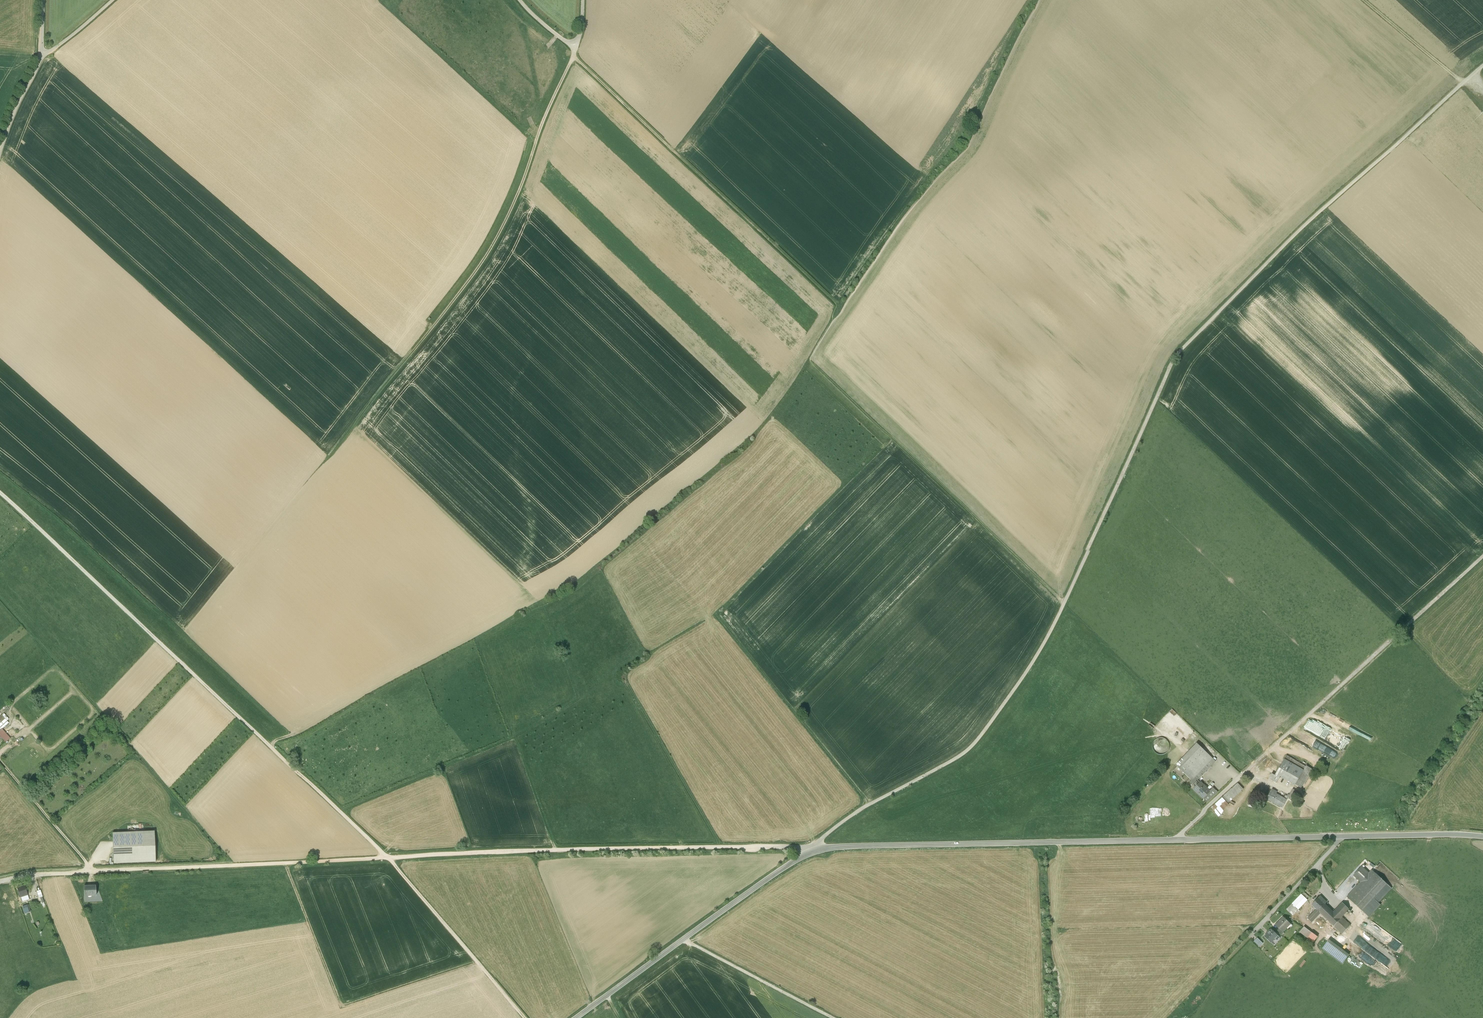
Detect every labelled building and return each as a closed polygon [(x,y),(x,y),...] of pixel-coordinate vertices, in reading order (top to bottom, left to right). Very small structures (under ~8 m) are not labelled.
[(1,716),(0,716),(0,737),(5,743),(9,739),(1,729),(7,723),(6,722),(4,720),(4,719),(1,716)] [(1318,743),(1314,751),(1336,759),(1339,751),(1318,743)] [(1197,784),(1216,766),(1197,746),(1191,751),(1194,755),(1180,768),(1193,783),(1191,785),(1197,792),(1195,794),(1206,806),(1217,796),(1213,791),(1208,796),(1197,784)] [(1309,770),(1287,758),(1278,776),(1274,774),(1270,781),(1280,786),(1283,780),(1300,789),(1309,770)] [(1240,783),(1213,808),(1219,815),(1246,790),(1240,783)] [(1292,792),(1290,798),(1296,801),(1299,795),(1292,792)] [(1273,796),(1270,803),(1284,809),(1287,803),(1273,796)] [(154,831),(112,833),(113,864),(156,862),(154,831)] [(1347,893),(1363,908),(1387,884),(1371,869),(1368,872),(1361,865),(1354,872),(1360,879),(1347,893)] [(17,888),(20,897),(21,897),(28,895),(24,885),(17,888)] [(95,886),(83,886),(84,896),(96,896),(95,886)] [(1287,905),(1293,911),(1306,900),(1300,893),(1287,905)] [(1322,911),(1343,932),(1350,925),(1341,916),(1349,909),(1343,903),(1336,911),(1319,894),(1311,902),(1316,907),(1308,916),(1313,921),(1322,911)] [(1283,932),(1291,924),(1283,917),(1275,925),(1283,932)] [(1300,932),(1308,939),(1312,933),(1304,927),(1300,932)] [(1264,937),(1271,943),(1278,936),(1271,929),(1264,937)] [(1390,935),(1386,941),(1405,954),(1410,948),(1390,935)] [(1260,947),(1263,943),(1257,938),(1254,941),(1260,947)] [(1387,959),(1389,957),(1364,938),(1359,945),(1382,962),(1388,967),(1392,963),(1389,961),(1387,959)] [(1329,940),(1322,949),(1342,964),(1349,955),(1329,940)]
